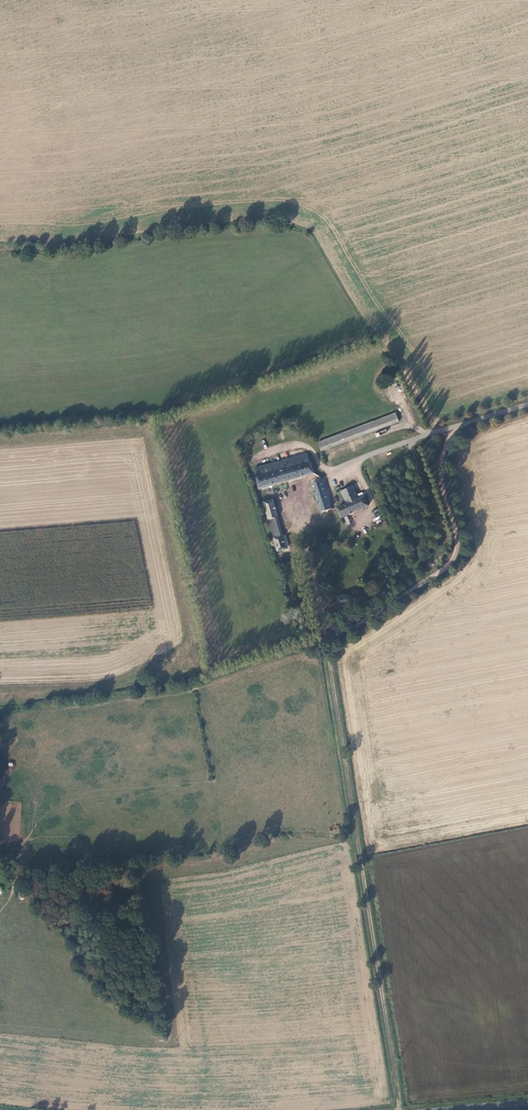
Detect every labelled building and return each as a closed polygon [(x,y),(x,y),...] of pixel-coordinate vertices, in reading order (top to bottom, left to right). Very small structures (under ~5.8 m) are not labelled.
[(391,414),(314,444),(322,464),(398,435),(396,428),(327,454),(325,448),(394,422),(391,414)] [(303,457),(251,472),(257,492),(311,476),(308,465),(306,466),(303,457)] [(317,477),(312,479),(307,479),(318,513),(328,510),(317,477)] [(344,491),(339,494),(345,506),(334,511),(338,519),(365,506),(361,498),(350,503),(344,491)] [(270,501),(261,504),(275,553),(284,550),(270,501)] [(353,605),(350,596),(344,596),(335,599),(338,609),(347,606),(347,607),(353,605)]
